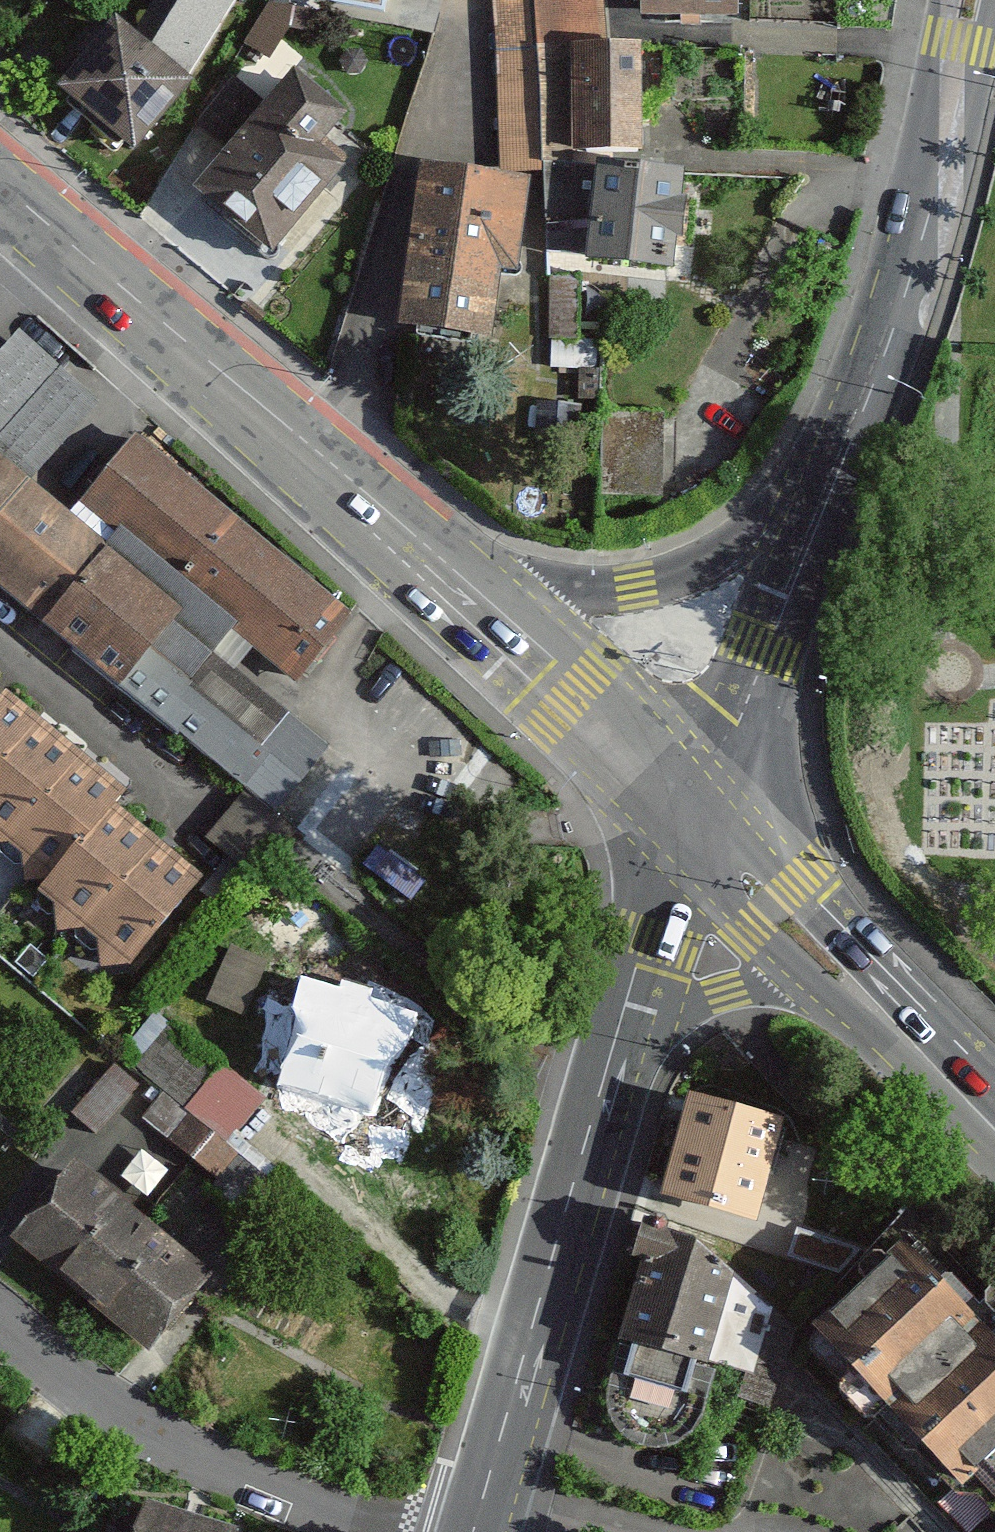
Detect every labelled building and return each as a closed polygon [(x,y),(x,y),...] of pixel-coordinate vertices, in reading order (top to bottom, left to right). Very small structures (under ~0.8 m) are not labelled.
[(319,6),(384,16),(388,0),(318,0),(319,6)] [(541,157),(586,154),(584,45),(605,44),(604,0),(532,0),(541,157)] [(639,12),(735,12),(735,0),(639,0),(639,12)] [(187,85),(114,21),(58,84),(131,148),(187,85)] [(605,44),(584,45),(586,154),(641,153),(639,44),(605,44)] [(227,150),(195,188),(272,252),(341,169),(317,149),(343,118),(289,74),(265,103),(236,79),(198,126),(211,137),(227,150)] [(593,259),(602,165),(544,165),(545,254),(593,259)] [(679,172),(602,165),(593,259),(670,267),(679,172)] [(419,166),(400,326),(409,327),(491,337),(499,269),(518,272),(530,179),(419,166)] [(661,412),(601,412),(602,473),(602,498),(662,498),(661,412)] [(255,776),(214,830),(250,857),(283,814),(278,810),(343,726),(294,689),(363,599),(135,426),(78,502),(0,443),(0,583),(255,776)] [(39,725),(0,690),(0,769),(39,725)] [(39,725),(0,769),(0,839),(7,839),(78,759),(39,725)] [(120,796),(78,759),(7,839),(23,852),(21,877),(45,880),(112,804),(120,796)] [(156,842),(112,804),(45,880),(48,883),(39,892),(55,906),(54,928),(81,927),(156,842)] [(201,882),(156,842),(81,927),(99,944),(102,968),(127,966),(201,882)] [(213,993),(247,1006),(269,950),(235,937),(213,993)] [(297,973),(275,1093),(395,1115),(417,995),(297,973)] [(169,1022),(133,1065),(224,1139),(260,1096),(169,1022)] [(97,1046),(48,1104),(76,1128),(125,1069),(97,1046)] [(687,1095),(660,1192),(753,1217),(780,1120),(687,1095)] [(185,1117),(169,1138),(188,1152),(204,1131),(185,1117)] [(280,1187),(204,1131),(188,1152),(219,1175),(207,1191),(252,1225),(280,1187)] [(73,1160),(9,1237),(76,1292),(140,1216),(73,1160)] [(209,1274),(140,1216),(76,1292),(145,1350),(209,1274)] [(694,1429),(702,1410),(712,1371),(689,1366),(691,1356),(742,1369),(736,1395),(771,1404),(790,1326),(694,1238),(652,1228),(612,1388),(610,1405),(614,1422),(624,1436),(639,1445),(659,1448),(679,1442),(694,1429)] [(933,1282),(896,1244),(811,1327),(881,1398),(917,1362),(885,1329),(933,1282)] [(885,1329),(917,1362),(881,1398),(965,1484),(967,1482),(994,1455),(994,1345),(933,1282),(885,1329)] [(967,1482),(994,1510),(994,1455),(967,1482)] [(143,1502),(134,1531),(235,1531),(236,1529),(143,1502)]
